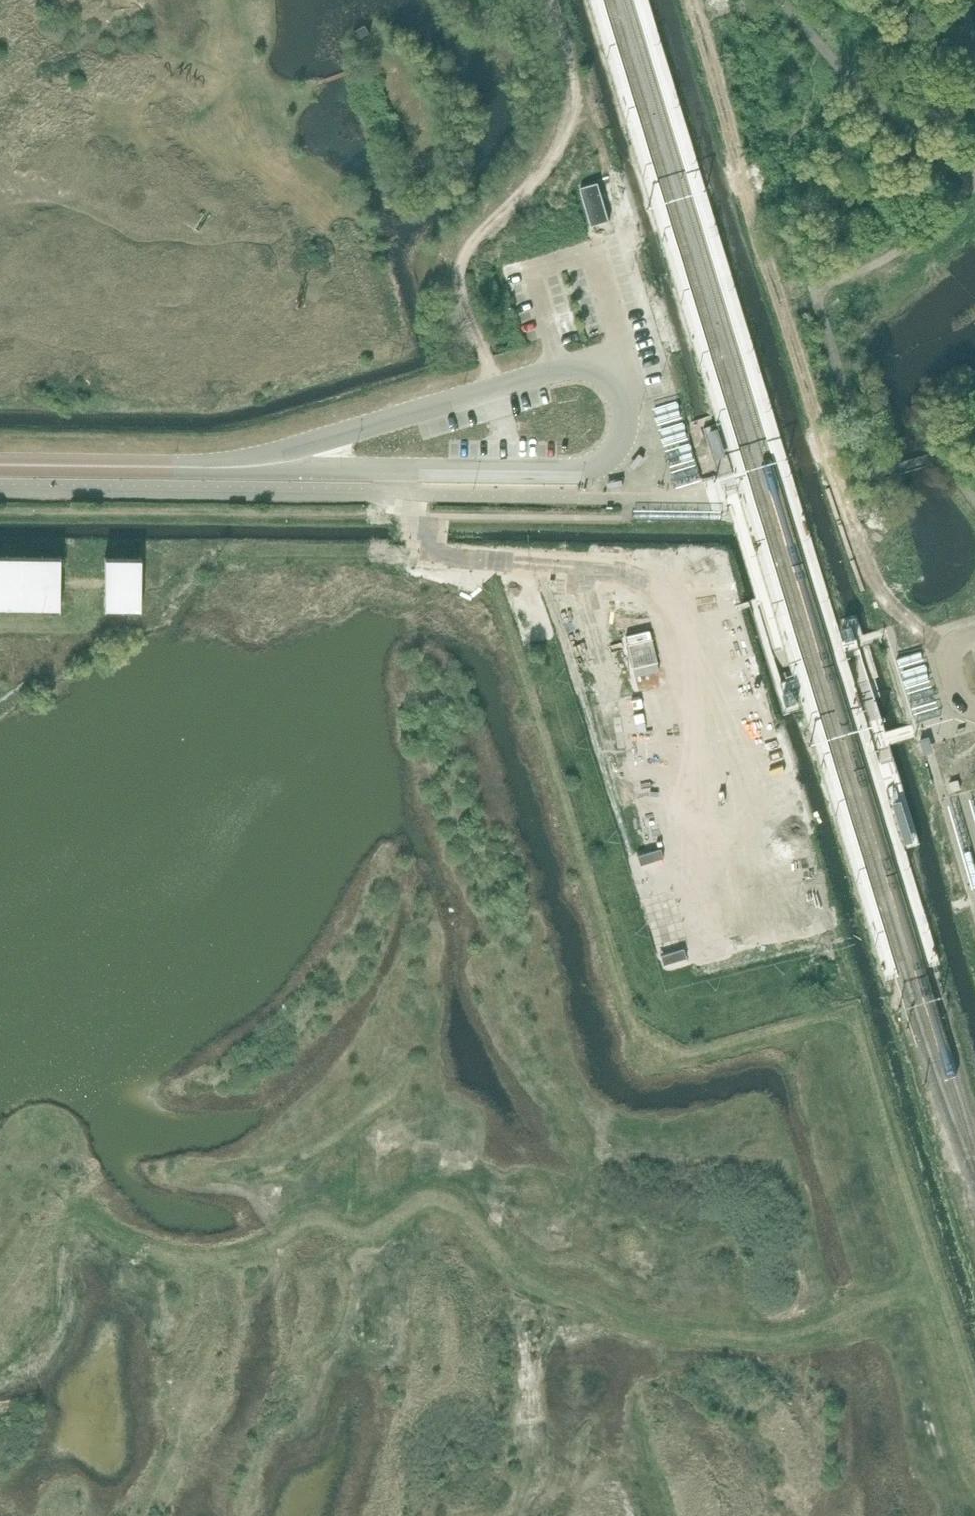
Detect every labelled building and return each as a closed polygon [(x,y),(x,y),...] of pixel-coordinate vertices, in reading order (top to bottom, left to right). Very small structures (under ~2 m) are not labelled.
[(366,23),(355,29),(359,37),(370,31),(366,23)] [(592,226),(610,220),(599,182),(580,188),(592,226)] [(684,392),(658,399),(683,481),(709,474),(684,392)] [(63,553),(0,552),(0,609),(62,610),(63,553)] [(144,554),(103,554),(102,577),(102,587),(102,610),(143,611),(144,554)] [(768,568),(762,570),(770,597),(776,595),(768,568)] [(846,643),(855,640),(851,627),(847,629),(842,630),(846,643)] [(899,670),(923,663),(921,655),(897,662),(899,670)] [(931,684),(926,667),(901,675),(906,692),(931,684)] [(937,705),(932,688),(907,696),(912,713),(937,705)] [(787,693),(785,694),(788,703),(794,702),(798,700),(795,691),(787,693)] [(938,710),(914,717),(916,725),(940,717),(938,710)] [(928,756),(924,741),(920,743),(918,744),(922,756),(927,756),(928,756)] [(903,801),(889,805),(902,849),(916,845),(903,801)] [(948,803),(972,888),(974,887),(974,864),(956,801),(948,803)]
